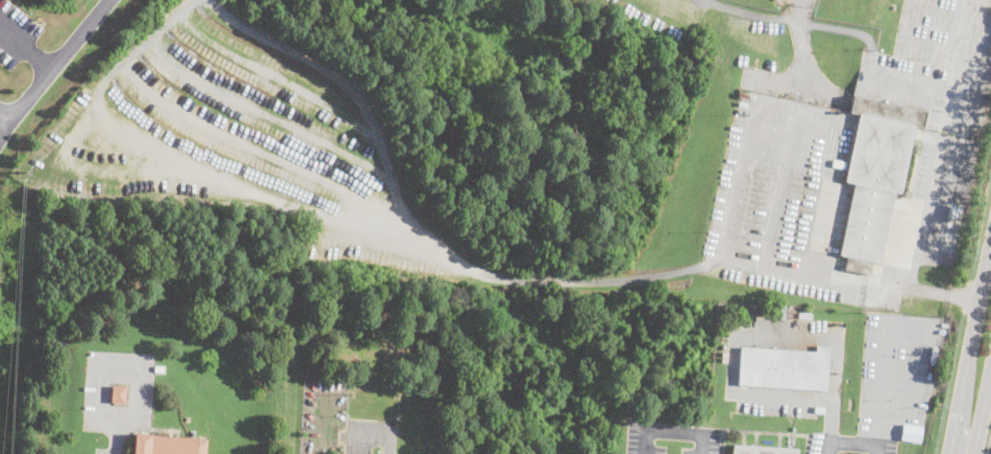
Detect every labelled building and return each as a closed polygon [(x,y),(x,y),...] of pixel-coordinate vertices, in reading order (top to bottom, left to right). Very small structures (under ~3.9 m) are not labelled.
[(926,112),(923,128),(915,126),(901,193),(895,192),(880,263),(873,262),(868,275),(845,270),(848,257),(839,255),(855,184),(844,182),(859,114),(850,112),(853,96),(854,97),(926,112)] [(846,161),(844,168),(832,166),(833,158),(846,161)] [(965,207),(962,221),(948,218),(951,204),(965,207)] [(829,346),(827,390),(739,385),(741,348),(816,352),(817,346),(829,346)] [(126,386),(125,404),(111,403),(112,386),(126,386)] [(208,440),(207,453),(133,453),(135,433),(208,440)] [(798,450),(798,453),(733,453),(733,446),(798,450)]
